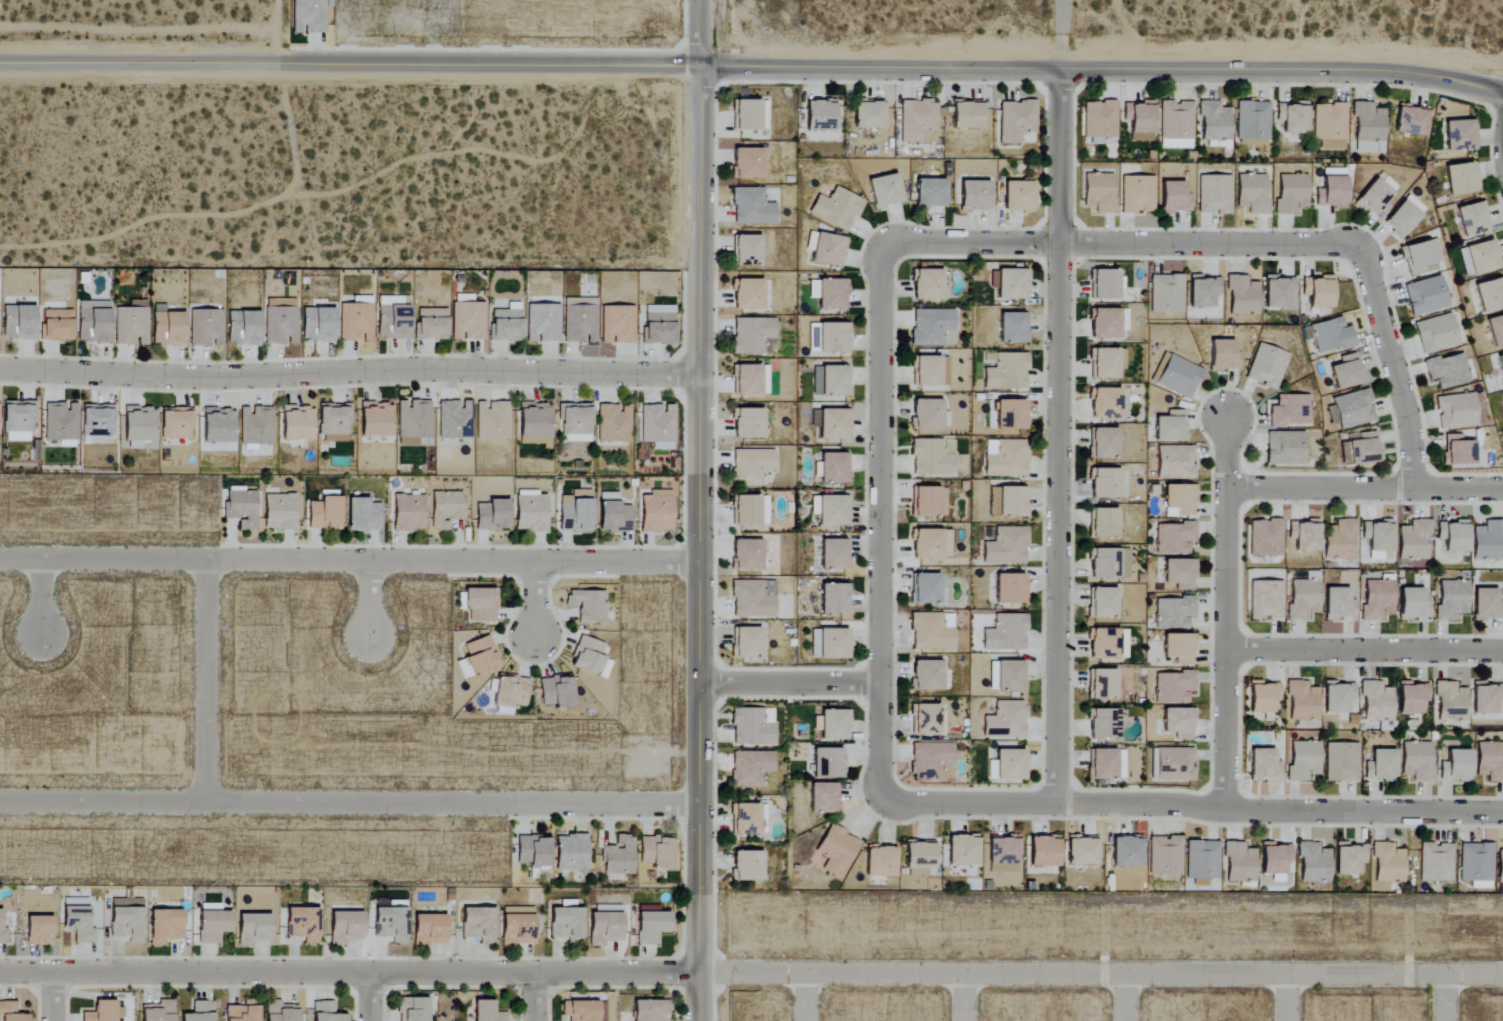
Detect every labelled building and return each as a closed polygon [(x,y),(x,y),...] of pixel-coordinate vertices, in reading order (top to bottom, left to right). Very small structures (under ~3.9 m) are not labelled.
[(292,34),(325,34),(325,0),(292,0),(292,34)] [(761,130),(761,100),(733,99),(732,129),(761,130)] [(806,100),(806,129),(834,130),(835,101),(806,100)] [(1201,141),(1216,142),(1216,145),(1231,146),(1231,108),(1219,108),(1219,101),(1198,100),(1198,116),(1202,116),(1201,141)] [(854,102),(854,128),(884,127),(883,101),(854,102)] [(900,142),(921,143),(921,129),(937,130),(937,101),(901,101),(900,142)] [(982,128),(982,101),(952,101),(953,129),(982,128)] [(1000,101),(999,144),(1020,144),(1021,133),(1036,133),(1036,101),(1000,101)] [(1083,101),(1084,138),(1093,138),(1093,145),(1101,145),(1101,138),(1117,138),(1117,101),(1083,101)] [(1192,149),(1193,102),(1160,101),(1159,148),(1192,149)] [(1236,139),(1269,139),(1270,102),(1237,101),(1236,139)] [(1355,153),(1385,153),(1385,108),(1374,108),(1374,101),(1355,101),(1355,153)] [(1124,120),(1130,120),(1131,142),(1154,141),(1153,102),(1123,103),(1124,120)] [(1283,133),(1308,133),(1308,103),(1277,104),(1277,120),(1283,120),(1283,133)] [(1313,140),(1320,140),(1320,150),(1346,150),(1347,103),(1314,103),(1313,140)] [(1426,135),(1428,107),(1397,105),(1396,134),(1426,135)] [(1476,149),(1475,119),(1445,120),(1446,150),(1476,149)] [(935,143),(935,131),(922,130),(921,142),(935,143)] [(762,178),(762,148),(732,148),(733,178),(762,178)] [(1449,194),(1478,191),(1475,162),(1446,165),(1449,194)] [(903,202),(896,172),(867,179),(874,209),(903,202)] [(1084,206),(1095,207),(1095,213),(1114,214),(1115,174),(1084,173),(1084,206)] [(1268,175),(1237,174),(1236,207),(1248,208),(1248,214),(1267,214),(1268,175)] [(1277,214),(1296,213),(1296,208),(1308,208),(1308,174),(1277,175),(1277,214)] [(1198,213),(1231,213),(1231,175),(1198,175),(1198,213)] [(1316,188),(1315,206),(1346,207),(1347,176),(1323,175),(1323,188),(1316,188)] [(1121,212),(1154,212),(1154,176),(1121,176),(1121,212)] [(1379,209),(1393,192),(1375,177),(1355,202),(1377,220),(1383,212),(1379,209)] [(945,178),(915,179),(916,207),(946,207),(945,178)] [(990,181),(960,180),(960,210),(989,211),(990,181)] [(1034,182),(1004,180),(1003,211),(1033,212),(1034,182)] [(1191,212),(1191,194),(1185,194),(1185,181),(1161,181),(1161,212),(1191,212)] [(808,213),(847,231),(862,199),(834,186),(828,200),(817,194),(808,213)] [(764,188),(733,188),(732,223),(775,224),(776,203),(764,203),(764,188)] [(1383,225),(1402,239),(1424,208),(1406,194),(1383,225)] [(1489,232),(1485,202),(1458,206),(1462,236),(1489,232)] [(810,261),(839,268),(846,239),(817,231),(810,261)] [(735,265),(760,265),(760,235),(735,235),(735,265)] [(1399,247),(1402,259),(1405,258),(1410,276),(1437,269),(1435,262),(1442,260),(1436,238),(1399,247)] [(1465,277),(1501,267),(1494,239),(1458,248),(1465,277)] [(942,299),(943,269),(913,269),(913,298),(942,299)] [(998,299),(1027,298),(1027,269),(997,269),(998,299)] [(1119,299),(1119,269),(1091,269),(1090,299),(1119,299)] [(1150,313),(1183,313),(1184,275),(1151,275),(1150,313)] [(1260,282),(1248,282),(1248,275),(1226,275),(1226,290),(1230,290),(1230,314),(1259,315),(1260,282)] [(1403,285),(1412,316),(1449,307),(1440,275),(1403,285)] [(1189,306),(1213,307),(1214,295),(1220,295),(1220,277),(1190,276),(1189,306)] [(1265,307),(1279,307),(1279,310),(1297,310),(1296,276),(1265,277),(1265,307)] [(1502,307),(1502,276),(1474,284),(1482,312),(1502,307)] [(1310,307),(1334,307),(1333,277),(1302,277),(1303,295),(1309,295),(1310,307)] [(762,309),(763,279),(733,279),(732,308),(762,309)] [(818,310),(846,310),(846,279),(819,279),(818,310)] [(809,298),(817,298),(817,281),(810,281),(809,298)] [(564,343),(586,342),(596,342),(595,298),(563,299),(564,343)] [(114,307),(114,345),(136,345),(147,346),(147,300),(128,300),(128,307),(114,307)] [(109,301),(77,301),(76,342),(109,343),(109,301)] [(451,339),(462,339),(484,340),(484,302),(451,302),(451,339)] [(338,341),(371,342),(372,304),(339,303),(338,341)] [(490,309),(490,340),(520,341),(521,303),(507,303),(507,310),(490,309)] [(526,342),(537,342),(559,342),(559,305),(526,304),(526,342)] [(34,305),(2,306),(2,339),(34,339),(34,305)] [(674,305),(642,306),(643,344),(674,344),(674,305)] [(263,344),(286,344),(286,343),(296,344),(296,307),(264,306),(263,344)] [(601,306),(600,343),(633,343),(633,306),(601,306)] [(334,308),(302,307),(301,341),(334,341),(334,308)] [(445,340),(446,309),(415,308),(414,339),(445,340)] [(1119,308),(1090,308),(1091,338),(1120,338),(1119,308)] [(222,347),(222,309),(188,310),(189,347),(222,347)] [(942,346),(942,330),(955,330),(956,310),(912,309),(912,346),(942,346)] [(72,310),(42,310),(41,340),(71,341),(72,310)] [(227,345),(258,344),(257,311),(226,312),(227,345)] [(151,345),(184,346),(184,312),(152,312),(151,345)] [(1000,343),(1028,343),(1028,312),(1000,312),(1000,343)] [(1413,323),(1422,355),(1459,345),(1450,313),(1413,323)] [(1502,345),(1502,315),(1486,319),(1494,348),(1502,345)] [(1310,325),(1317,354),(1356,345),(1351,326),(1345,327),(1342,317),(1310,325)] [(774,318),(733,318),(733,354),(774,355),(774,318)] [(818,352),(849,353),(849,323),(819,322),(818,352)] [(943,345),(954,346),(954,331),(943,331),(943,345)] [(1209,370),(1239,371),(1240,351),(1233,351),(1234,340),(1210,339),(1209,370)] [(1289,354),(1258,342),(1245,378),(1275,389),(1289,354)] [(1119,349),(1089,348),(1089,360),(1091,360),(1091,378),(1119,379),(1119,349)] [(1330,366),(1336,389),(1365,381),(1357,352),(1339,357),(1341,363),(1330,366)] [(1470,381),(1462,352),(1424,361),(1429,381),(1436,379),(1439,389),(1470,381)] [(1028,370),(1028,353),(995,354),(995,368),(984,369),(985,390),(1026,388),(1025,370),(1028,370)] [(1191,399),(1202,368),(1167,355),(1155,386),(1191,399)] [(948,386),(948,356),(912,357),(912,386),(948,386)] [(768,395),(768,365),(733,364),(733,394),(768,395)] [(849,395),(849,366),(814,366),(813,395),(849,395)] [(1121,388),(1090,388),(1090,419),(1122,418),(1121,388)] [(1331,398),(1333,405),(1327,407),(1331,424),(1338,423),(1340,430),(1376,421),(1368,389),(1331,398)] [(1435,397),(1437,410),(1439,410),(1441,429),(1478,425),(1474,393),(1435,397)] [(1270,406),(1269,424),(1308,426),(1310,396),(1277,394),(1276,406),(1270,406)] [(942,399),(912,399),(911,429),(948,429),(948,412),(942,412),(942,399)] [(997,430),(1027,429),(1027,400),(996,400),(997,430)] [(3,401),(3,441),(33,441),(33,401),(3,401)] [(418,446),(418,438),(430,438),(430,401),(408,401),(397,401),(397,445),(418,446)] [(461,402),(438,402),(438,438),(471,438),(471,402),(461,402)] [(476,440),(509,439),(508,402),(487,402),(476,402),(476,440)] [(77,404),(66,403),(45,403),(43,440),(76,441),(77,404)] [(360,436),(393,436),(392,403),(360,403),(360,436)] [(552,449),(551,403),(518,404),(519,444),(543,444),(543,450),(552,449)] [(319,442),(347,443),(348,405),(320,404),(319,442)] [(560,442),(591,442),(591,404),(560,404),(560,442)] [(597,441),(630,442),(631,405),(620,405),(598,404),(597,441)] [(641,443),(652,442),(652,450),(674,450),(674,405),(663,405),(640,405),(641,443)] [(281,439),(312,440),(313,407),(282,406),(281,439)] [(123,441),(129,441),(128,449),(144,449),(145,407),(123,407),(123,441)] [(239,408),(240,445),(271,445),(271,407),(250,407),(239,408)] [(763,409),(734,408),(733,438),(762,438),(763,409)] [(161,409),(160,439),(192,439),(192,409),(161,409)] [(201,442),(234,443),(235,410),(202,409),(201,442)] [(820,409),(819,439),(848,439),(849,409),(820,409)] [(1155,441),(1185,442),(1185,411),(1167,410),(1167,417),(1155,417),(1155,441)] [(1090,458),(1118,458),(1119,429),(1091,428),(1090,458)] [(1305,465),(1305,433),(1267,432),(1266,464),(1305,465)] [(1341,464),(1379,462),(1378,432),(1357,433),(1357,440),(1340,441),(1341,464)] [(1475,465),(1475,441),(1462,441),(1462,434),(1445,434),(1445,465),(1475,465)] [(954,454),(942,454),(942,439),(912,439),(912,474),(954,475),(954,454)] [(985,441),(986,476),(1027,475),(1026,440),(985,441)] [(1157,478),(1194,479),(1195,447),(1157,446),(1157,478)] [(775,450),(733,450),(733,486),(763,486),(763,471),(775,471),(775,450)] [(848,483),(849,453),(821,452),(820,482),(848,483)] [(1090,498),(1120,498),(1121,469),(1091,468),(1090,498)] [(1195,485),(1165,485),(1165,516),(1195,516),(1195,485)] [(913,486),(912,515),(945,517),(946,487),(913,486)] [(225,519),(238,519),(238,530),(256,530),(255,491),(244,491),(244,487),(225,487),(225,519)] [(990,487),(990,510),(999,509),(999,517),(1025,517),(1025,487),(990,487)] [(341,529),(340,490),(320,491),(320,501),(307,502),(308,529),(341,529)] [(592,490),(571,490),(571,496),(560,496),(559,531),(591,532),(592,490)] [(640,496),(641,533),(672,532),(671,490),(649,491),(649,495),(640,496)] [(515,531),(546,532),(547,495),(538,495),(538,491),(515,491),(515,531)] [(618,493),(599,493),(599,532),(630,532),(630,506),(617,506),(618,493)] [(294,531),(295,495),(264,494),(263,529),(294,531)] [(424,531),(424,495),(393,495),(392,530),(424,531)] [(849,495),(818,496),(819,527),(849,526),(849,495)] [(367,498),(347,497),(346,531),(379,532),(380,504),(367,503),(367,498)] [(475,510),(475,530),(508,529),(507,499),(487,500),(488,510),(475,510)] [(1117,539),(1118,509),(1089,508),(1089,538),(1117,539)] [(1356,519),(1336,519),(1336,527),(1325,526),(1325,558),(1355,559),(1356,519)] [(1250,520),(1250,556),(1283,556),(1283,520),(1250,520)] [(1399,526),(1399,559),(1430,559),(1430,520),(1410,520),(1410,526),(1399,526)] [(1502,559),(1502,520),(1485,520),(1485,526),(1473,526),(1474,559),(1502,559)] [(1320,523),(1289,522),(1289,539),(1295,539),(1295,551),(1320,552),(1320,523)] [(1469,552),(1468,522),(1437,523),(1437,540),(1445,540),(1445,552),(1469,552)] [(1196,542),(1196,523),(1156,524),(1157,554),(1189,554),(1189,543),(1196,542)] [(995,527),(994,542),(983,542),(983,563),(1025,564),(1025,544),(1027,544),(1028,527),(995,527)] [(911,558),(950,559),(950,530),(912,529),(911,558)] [(762,570),(762,540),(732,539),(732,569),(762,570)] [(821,569),(849,569),(848,539),(820,540),(821,569)] [(1089,578),(1129,579),(1129,549),(1090,548),(1089,578)] [(1176,590),(1194,590),(1195,559),(1165,559),(1164,583),(1176,583),(1176,590)] [(1287,620),(1308,620),(1308,613),(1320,613),(1320,571),(1305,572),(1305,580),(1291,580),(1291,605),(1287,605),(1287,620)] [(939,573),(912,574),(912,604),(940,604),(939,573)] [(996,604),(1026,603),(1025,574),(995,574),(996,604)] [(732,617),(775,616),(775,597),(762,597),(762,581),(732,581),(732,617)] [(775,581),(763,581),(763,596),(774,596),(775,581)] [(1364,581),(1365,606),(1361,606),(1361,621),(1382,620),(1382,614),(1394,614),(1394,581),(1364,581)] [(1438,581),(1437,621),(1456,621),(1457,614),(1468,614),(1469,581),(1438,581)] [(1250,620),(1282,620),(1283,582),(1250,582),(1250,620)] [(821,584),(821,614),(848,614),(849,584),(821,584)] [(496,622),(497,589),(464,588),(464,609),(469,609),(469,621),(496,622)] [(1089,618),(1121,618),(1121,588),(1089,588),(1089,618)] [(1325,619),(1349,619),(1349,588),(1325,588),(1325,619)] [(1429,601),(1424,601),(1424,588),(1399,588),(1400,619),(1430,619),(1429,601)] [(1474,588),(1474,619),(1502,619),(1502,601),(1498,601),(1498,589),(1474,588)] [(578,622),(605,623),(606,591),(566,590),(566,608),(578,609),(578,622)] [(1156,598),(1156,628),(1189,629),(1189,617),(1195,617),(1196,598),(1156,598)] [(954,630),(942,630),(942,614),(912,613),(912,650),(954,650),(954,630)] [(983,629),(983,650),(1025,650),(1025,614),(994,614),(994,629),(983,629)] [(761,628),(733,628),(733,657),(760,657),(761,628)] [(1127,659),(1127,629),(1089,628),(1089,659),(1127,659)] [(850,658),(849,629),(811,630),(812,659),(850,658)] [(1175,664),(1194,664),(1194,634),(1164,633),(1163,657),(1175,658),(1175,664)] [(471,676),(499,665),(488,635),(463,645),(467,656),(464,657),(471,676)] [(569,666),(605,679),(611,662),(603,660),(608,646),(580,635),(569,666)] [(912,660),(911,690),(942,691),(943,661),(912,660)] [(1116,669),(1088,670),(1088,699),(1117,699),(1116,669)] [(1196,691),(1195,672),(1155,673),(1156,704),(1188,703),(1188,691),(1196,691)] [(530,680),(498,675),(493,710),(512,713),(513,705),(526,707),(530,680)] [(542,706),(553,705),(553,709),(574,707),(570,675),(539,678),(542,706)] [(1320,687),(1308,687),(1308,681),(1287,680),(1286,696),(1290,696),(1290,720),(1319,721),(1320,687)] [(1382,688),(1382,682),(1361,681),(1360,697),(1365,697),(1364,720),(1393,721),(1394,688),(1382,688)] [(1280,683),(1250,682),(1250,713),(1274,713),(1274,701),(1280,701),(1280,683)] [(1438,721),(1468,721),(1468,688),(1456,688),(1456,682),(1435,682),(1435,697),(1439,697),(1438,721)] [(1497,714),(1497,702),(1502,702),(1502,683),(1474,682),(1473,713),(1497,714)] [(1356,683),(1325,683),(1325,713),(1355,714),(1356,683)] [(1429,683),(1399,683),(1399,714),(1423,714),(1424,702),(1429,702),(1429,683)] [(984,716),(983,736),(1024,737),(1025,702),(995,701),(994,716),(984,716)] [(940,735),(939,704),(912,705),(912,735),(940,735)] [(775,709),(733,708),(732,744),(774,745),(775,709)] [(1089,739),(1119,739),(1120,709),(1089,709),(1089,739)] [(1163,733),(1175,733),(1175,740),(1193,740),(1193,709),(1163,709),(1163,733)] [(849,711),(821,710),(820,740),(848,740),(849,711)] [(1287,781),(1308,781),(1308,775),(1321,775),(1320,742),(1290,742),(1291,765),(1287,766),(1287,781)] [(1488,776),(1488,782),(1502,783),(1502,743),(1477,742),(1476,776),(1488,776)] [(953,743),(911,744),(912,781),(954,779),(953,743)] [(1325,781),(1358,781),(1359,743),(1325,743),(1325,781)] [(1401,775),(1413,776),(1413,782),(1433,783),(1434,744),(1402,743),(1401,775)] [(1152,782),(1194,781),(1194,748),(1152,749),(1152,782)] [(813,778),(843,778),(843,749),(813,749),(813,778)] [(1125,750),(1088,749),(1088,779),(1125,779),(1125,750)] [(1250,780),(1280,780),(1281,762),(1272,762),(1272,749),(1250,749),(1250,780)] [(1471,781),(1472,750),(1448,749),(1447,762),(1440,762),(1440,780),(1471,781)] [(996,779),(1025,780),(1026,750),(996,750),(996,779)] [(1365,779),(1396,780),(1396,750),(1372,750),(1371,762),(1365,762),(1365,779)] [(774,752),(732,752),(732,789),(762,788),(762,773),(774,773),(774,752)] [(810,812),(838,813),(839,784),(811,783),(810,812)] [(731,835),(759,835),(760,805),(732,804),(731,835)] [(816,852),(828,858),(822,870),(843,879),(860,840),(828,825),(816,852)] [(587,835),(556,835),(556,871),(587,872),(587,835)] [(602,846),(602,880),(615,880),(616,875),(633,875),(634,835),(616,835),(616,847),(602,846)] [(949,866),(978,866),(978,835),(948,835),(949,866)] [(529,868),(549,868),(550,837),(517,836),(516,863),(529,863),(529,868)] [(640,836),(639,864),(651,865),(651,869),(672,870),(673,837),(640,836)] [(1029,837),(1031,867),(1060,866),(1059,836),(1029,837)] [(1182,837),(1169,836),(1169,838),(1150,838),(1149,875),(1182,876),(1182,837)] [(988,838),(989,873),(1019,873),(1018,837),(988,838)] [(1068,865),(1097,866),(1098,838),(1068,837),(1068,865)] [(1113,837),(1113,866),(1142,867),(1143,837),(1113,837)] [(936,869),(935,841),(906,842),(907,876),(929,876),(929,870),(936,869)] [(1220,842),(1187,841),(1186,879),(1194,879),(1194,886),(1209,887),(1209,879),(1219,880),(1220,842)] [(1257,849),(1245,849),(1245,842),(1226,842),(1226,882),(1257,882),(1257,849)] [(1301,858),(1302,882),(1331,882),(1331,850),(1319,850),(1319,842),(1297,843),(1298,858),(1301,858)] [(1336,875),(1360,875),(1360,863),(1367,863),(1366,845),(1348,846),(1348,842),(1336,843),(1336,875)] [(1393,849),(1394,843),(1375,843),(1374,882),(1405,883),(1406,850),(1393,849)] [(1421,881),(1453,882),(1454,845),(1434,844),(1434,843),(1421,843),(1421,881)] [(1262,874),(1286,875),(1286,863),(1292,863),(1292,844),(1263,844),(1262,874)] [(1461,844),(1461,881),(1472,881),(1472,889),(1494,889),(1494,844),(1461,844)] [(866,877),(896,877),(897,847),(867,847),(866,877)] [(762,851),(732,851),(733,881),(762,881),(762,851)] [(127,937),(128,944),(142,944),(142,899),(109,900),(110,938),(127,937)] [(590,946),(605,947),(605,941),(622,941),(622,906),(591,905),(590,946)] [(501,944),(534,944),(533,907),(501,908),(501,944)] [(318,908),(286,908),(285,937),(304,937),(304,944),(317,944),(318,908)] [(373,908),(373,937),(392,938),(391,944),(406,944),(406,908),(373,908)] [(494,945),(495,909),(462,908),(461,938),(479,939),(479,944),(494,945)] [(549,938),(567,938),(567,945),(582,945),(582,909),(549,909),(549,938)] [(182,940),(182,910),(149,911),(149,947),(164,947),(164,940),(182,940)] [(230,932),(230,912),(198,912),(197,944),(218,945),(218,932),(230,932)] [(362,912),(329,913),(330,946),(345,946),(345,941),(362,941),(362,912)] [(637,912),(637,945),(658,946),(658,933),(669,934),(669,913),(655,912),(637,912)] [(237,915),(237,944),(269,943),(269,914),(237,915)] [(445,915),(413,915),(413,944),(446,944),(445,915)] [(25,945),(52,945),(51,916),(25,917),(25,945)] [(397,998),(398,1020),(427,1020),(427,998),(397,998)] [(157,1001),(157,1005),(140,1006),(140,1020),(174,1020),(173,1000),(157,1001)] [(225,1006),(225,1020),(258,1020),(259,1001),(243,1000),(243,1006),(225,1006)] [(81,1020),(116,1020),(116,1018),(123,1018),(123,1008),(116,1008),(115,1001),(93,1001),(93,1012),(81,1013),(81,1020)] [(265,1020),(298,1020),(297,1005),(280,1005),(280,1001),(265,1001),(265,1020)] [(473,1001),(473,1020),(506,1020),(506,1013),(494,1013),(494,1001),(473,1001)] [(662,1017),(670,1017),(670,1001),(633,1001),(633,1020),(662,1020),(662,1017)] [(1,1017),(1,1020),(27,1020),(27,1015),(16,1015),(16,1003),(0,1002),(0,1017),(1,1017)] [(213,1002),(192,1002),(192,1015),(180,1015),(180,1020),(213,1020),(213,1002)] [(312,1002),(313,1020),(345,1020),(345,1015),(334,1015),(334,1002),(312,1002)] [(605,1002),(562,1002),(562,1017),(568,1017),(568,1020),(605,1020),(605,1002)]
